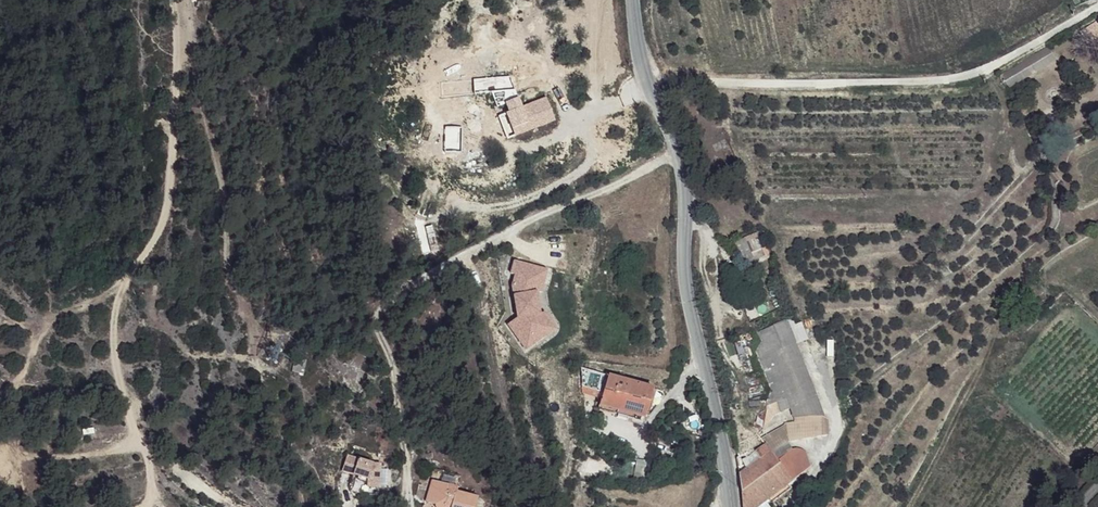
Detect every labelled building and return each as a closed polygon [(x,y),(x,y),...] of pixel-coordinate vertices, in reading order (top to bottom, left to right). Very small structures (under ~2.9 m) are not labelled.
[(1094,24),(1091,26),(1090,28),(1090,31),(1091,35),(1092,37),(1095,39),(1097,39),(1097,23),(1094,24)] [(517,167),(530,161),(520,138),(530,133),(523,117),(511,117),(506,106),(469,110),(469,118),(462,119),(468,177),(468,188),(478,184),(473,120),(496,118),(517,167)] [(570,143),(560,121),(554,123),(564,146),(570,143)] [(468,188),(468,177),(457,181),(457,192),(468,188)] [(736,241),(746,264),(766,256),(756,233),(736,241)] [(525,328),(545,319),(540,309),(540,298),(545,298),(544,285),(511,286),(511,298),(516,298),(516,309),(525,328)] [(545,319),(525,328),(530,338),(523,347),(547,366),(555,357),(551,354),(562,339),(550,329),(545,319)] [(551,354),(555,357),(569,338),(554,326),(550,329),(562,339),(551,354)] [(790,353),(797,376),(821,364),(835,399),(821,344),(790,353)] [(797,376),(809,406),(823,403),(835,399),(821,364),(797,376)] [(806,407),(809,406),(797,376),(802,394),(806,407)] [(675,391),(630,377),(620,406),(630,409),(631,406),(666,416),(675,391)] [(807,412),(806,407),(802,394),(796,394),(796,413),(807,412)] [(809,406),(812,412),(825,412),(826,410),(823,403),(809,406)] [(630,409),(620,406),(619,411),(665,424),(666,416),(631,406),(630,409)] [(812,412),(820,431),(846,425),(841,413),(836,412),(826,410),(825,412),(812,412)] [(780,425),(791,437),(820,431),(812,412),(807,412),(796,413),(780,425)] [(841,413),(846,425),(852,424),(851,416),(841,413)] [(791,438),(799,448),(813,437),(853,429),(852,424),(846,425),(820,431),(791,437),(791,438)] [(759,471),(759,501),(779,488),(802,470),(804,454),(799,448),(791,438),(758,462),(759,471)] [(804,454),(802,470),(811,486),(825,475),(830,471),(833,467),(833,466),(833,462),(832,457),(830,452),(827,450),(822,448),(817,447),(812,448),(808,451),(804,454)] [(377,459),(353,448),(346,463),(370,474),(368,481),(380,483),(384,460),(377,459)] [(779,488),(789,503),(801,494),(811,486),(802,470),(779,488)] [(413,496),(420,498),(419,502),(418,506),(419,506),(423,506),(425,506),(428,506),(457,506),(458,506),(462,506),(465,496),(444,489),(446,484),(420,476),(413,496)] [(819,497),(811,486),(801,494),(809,505),(819,497)] [(786,505),(788,504),(789,503),(779,488),(759,501),(760,506),(784,506),(786,505)] [(788,504),(791,506),(807,506),(809,505),(801,494),(789,503),(788,504)]
